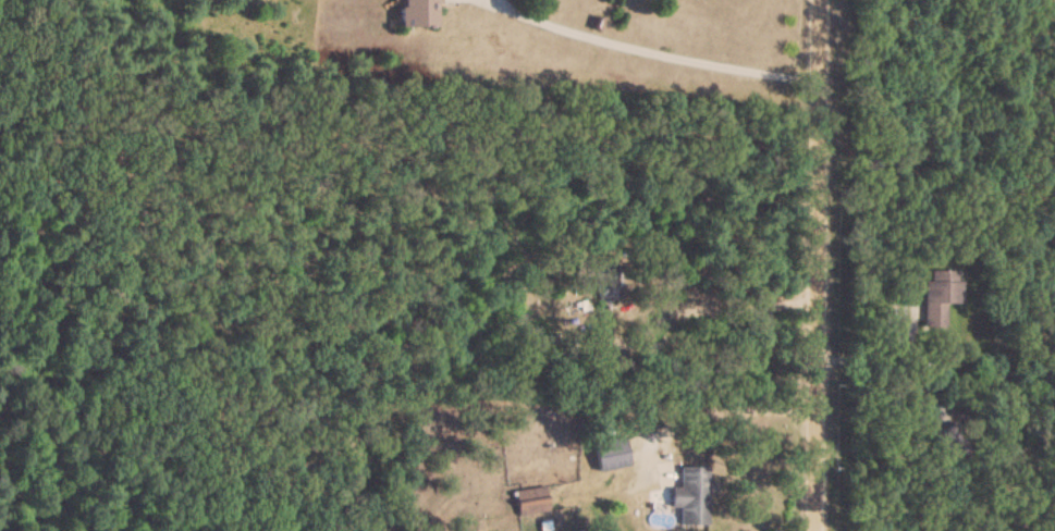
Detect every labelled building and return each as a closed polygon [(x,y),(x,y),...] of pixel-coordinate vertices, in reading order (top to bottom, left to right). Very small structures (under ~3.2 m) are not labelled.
[(395,29),(434,29),(434,0),(395,0),(395,29)] [(592,259),(595,308),(618,306),(615,258),(592,259)] [(960,274),(929,274),(929,283),(922,283),(922,331),(943,331),(943,307),(960,307),(960,274)] [(595,475),(627,468),(621,440),(589,446),(595,475)] [(707,470),(679,470),(679,491),(669,491),(669,510),(678,510),(678,529),(707,529),(707,470)] [(533,511),(545,510),(543,491),(513,494),(516,519),(533,518),(533,511)]
